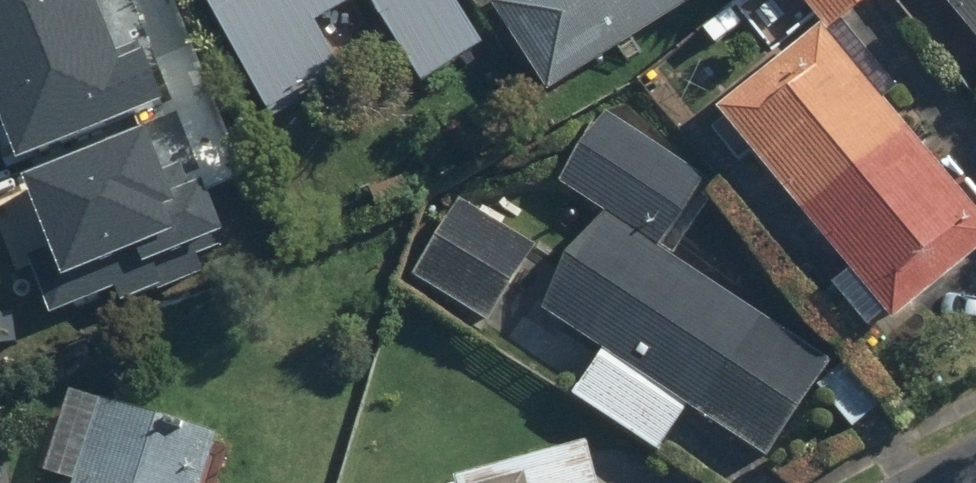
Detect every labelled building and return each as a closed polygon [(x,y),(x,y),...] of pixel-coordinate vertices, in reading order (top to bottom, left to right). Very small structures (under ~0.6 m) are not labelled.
[(4,158),(167,105),(148,48),(122,56),(104,0),(0,0),(0,147),(4,158)] [(296,112),(361,73),(335,29),(380,2),(435,93),(503,53),(471,0),(230,0),(296,112)] [(507,1),(569,96),(716,0),(509,0),(507,1)] [(736,107),(910,315),(975,261),(975,179),(902,91),(919,77),(865,12),(879,0),(818,0),(837,23),(736,107)] [(975,25),(975,0),(954,0),(975,25)] [(887,404),(846,361),(678,241),(720,183),(612,105),(567,168),(609,198),(550,313),(610,344),(584,395),(683,446),(705,403),(799,451),(832,388),(861,427),(887,404)] [(19,260),(39,314),(115,287),(119,300),(205,269),(199,254),(229,243),(196,155),(159,169),(144,130),(23,174),(50,249),(19,260)] [(548,246),(448,188),(405,261),(505,320),(548,246)] [(108,388),(84,482),(217,482),(233,418),(108,388)] [(453,482),(612,482),(599,439),(453,482)]
